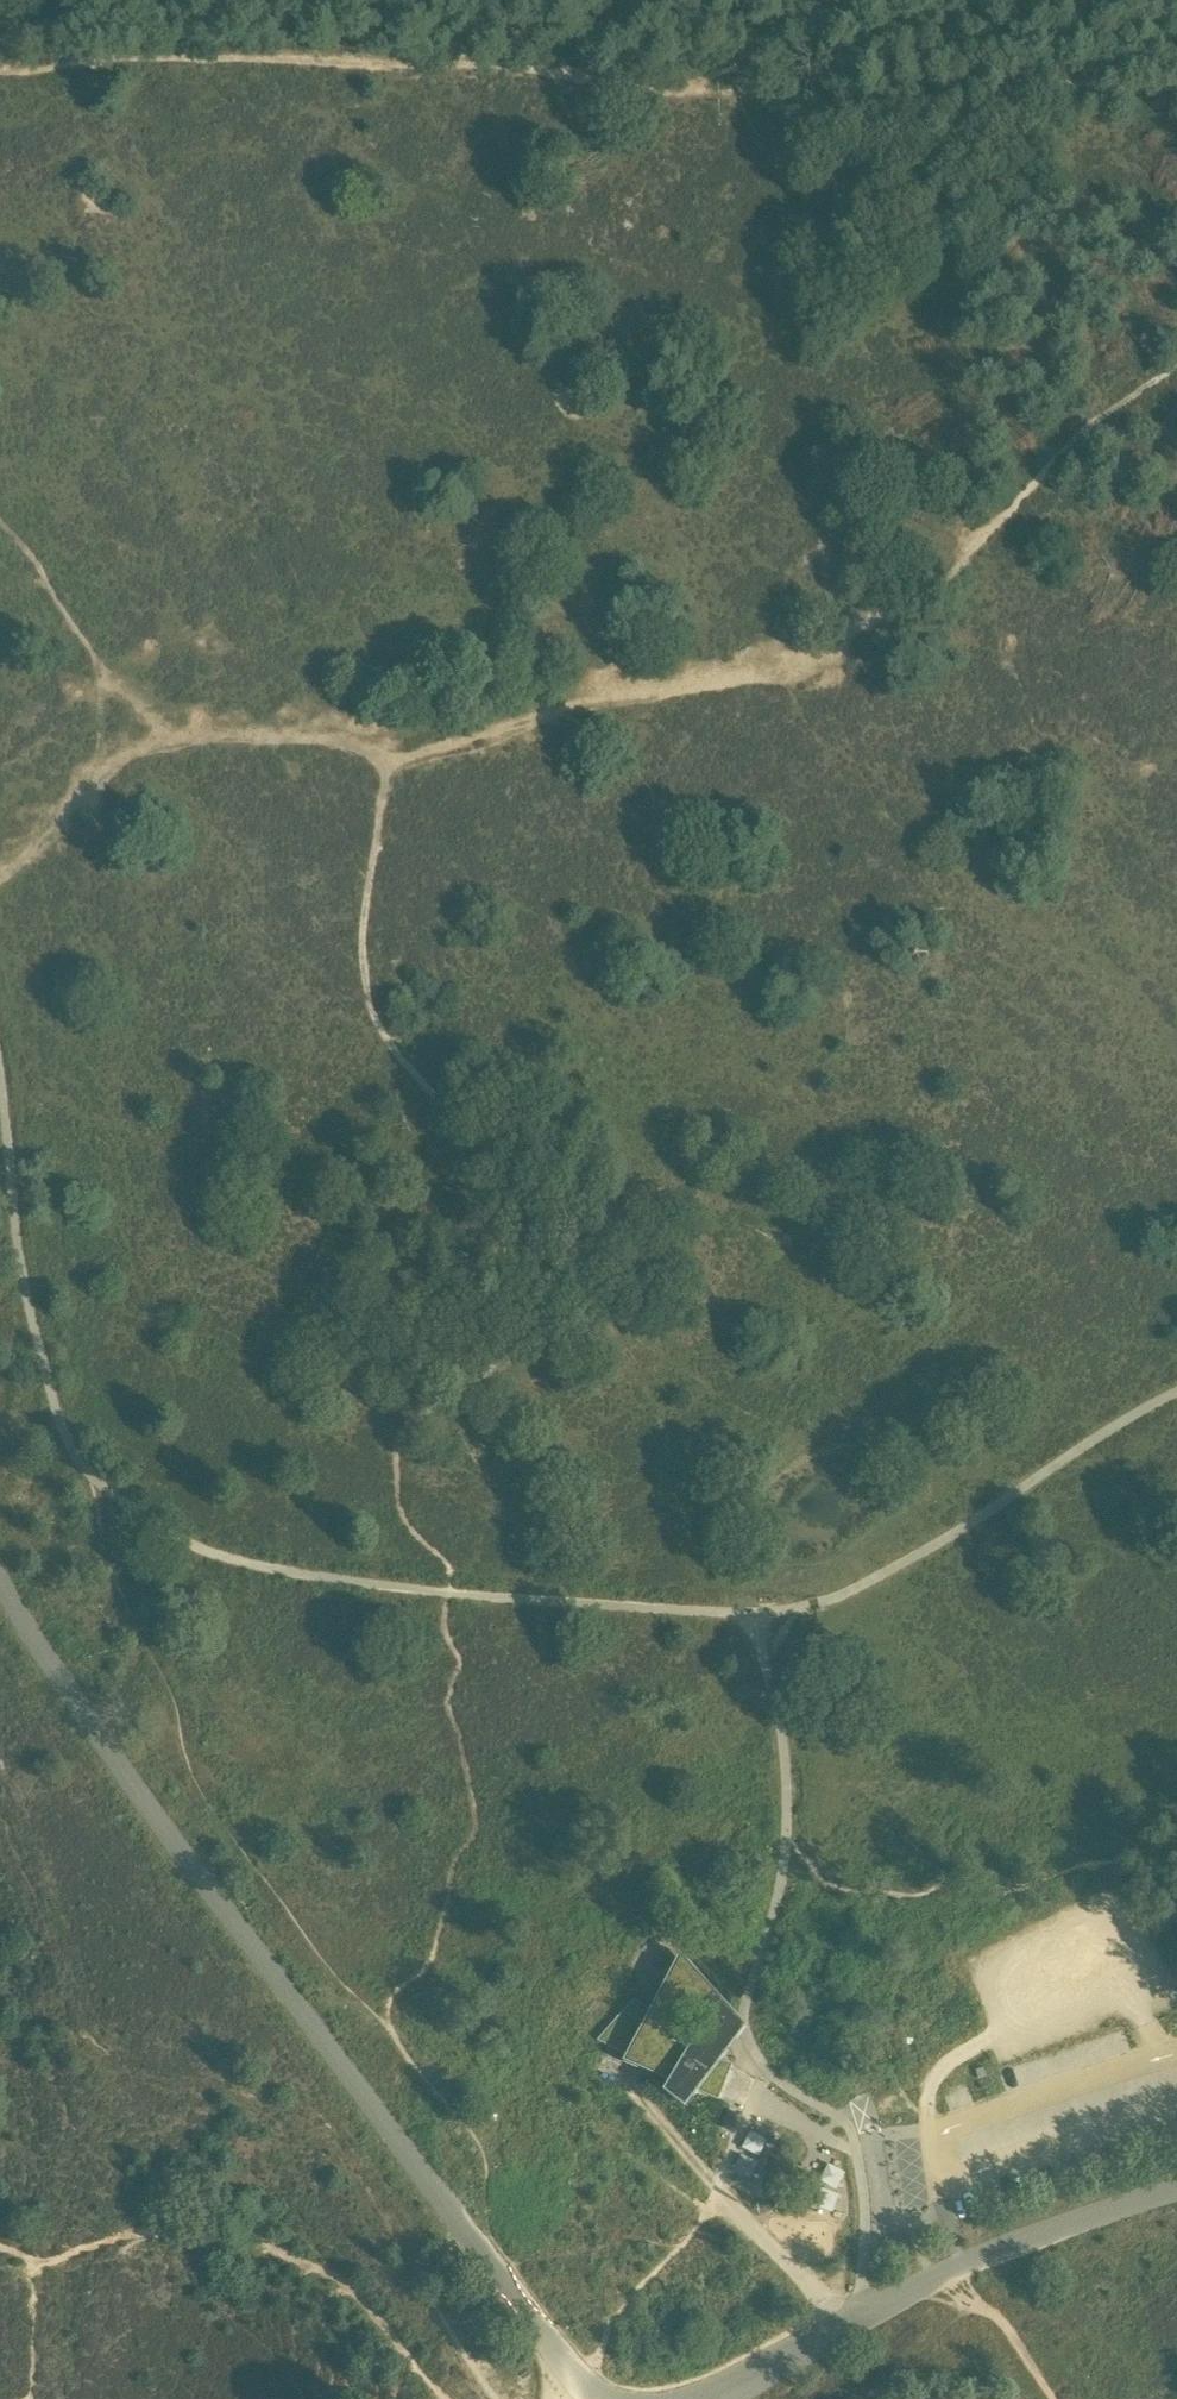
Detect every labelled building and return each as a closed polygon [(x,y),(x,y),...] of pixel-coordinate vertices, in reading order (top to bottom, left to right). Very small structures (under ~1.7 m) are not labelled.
[(680,1956),(651,2011),(634,2000),(597,2041),(628,2056),(624,2063),(671,2082),(664,2094),(686,2110),(698,2093),(718,2102),(723,2089),(733,2066),(723,2059),(747,2028),(680,1956)] [(986,2077),(984,2068),(975,2070),(978,2079),(986,2077)] [(770,2140),(776,2121),(758,2115),(752,2135),(770,2140)] [(743,2163),(761,2169),(769,2144),(750,2138),(743,2163)]
